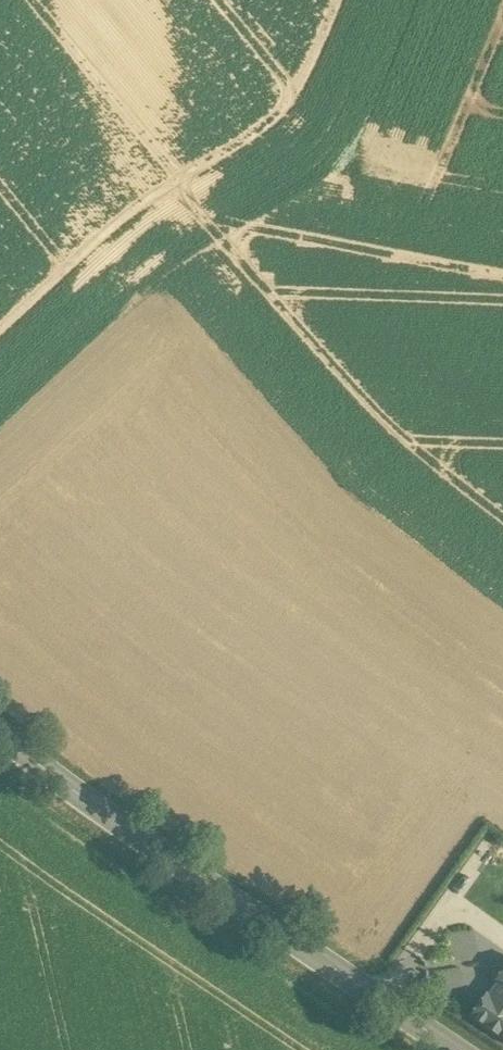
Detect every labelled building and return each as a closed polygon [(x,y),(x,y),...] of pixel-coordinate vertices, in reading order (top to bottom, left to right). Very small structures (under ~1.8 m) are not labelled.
[(501,1006),(502,1003),(502,990),(497,986),(488,997),(501,1006)] [(486,995),(471,1016),(502,1040),(502,1008),(501,1006),(488,997),(486,995)]
